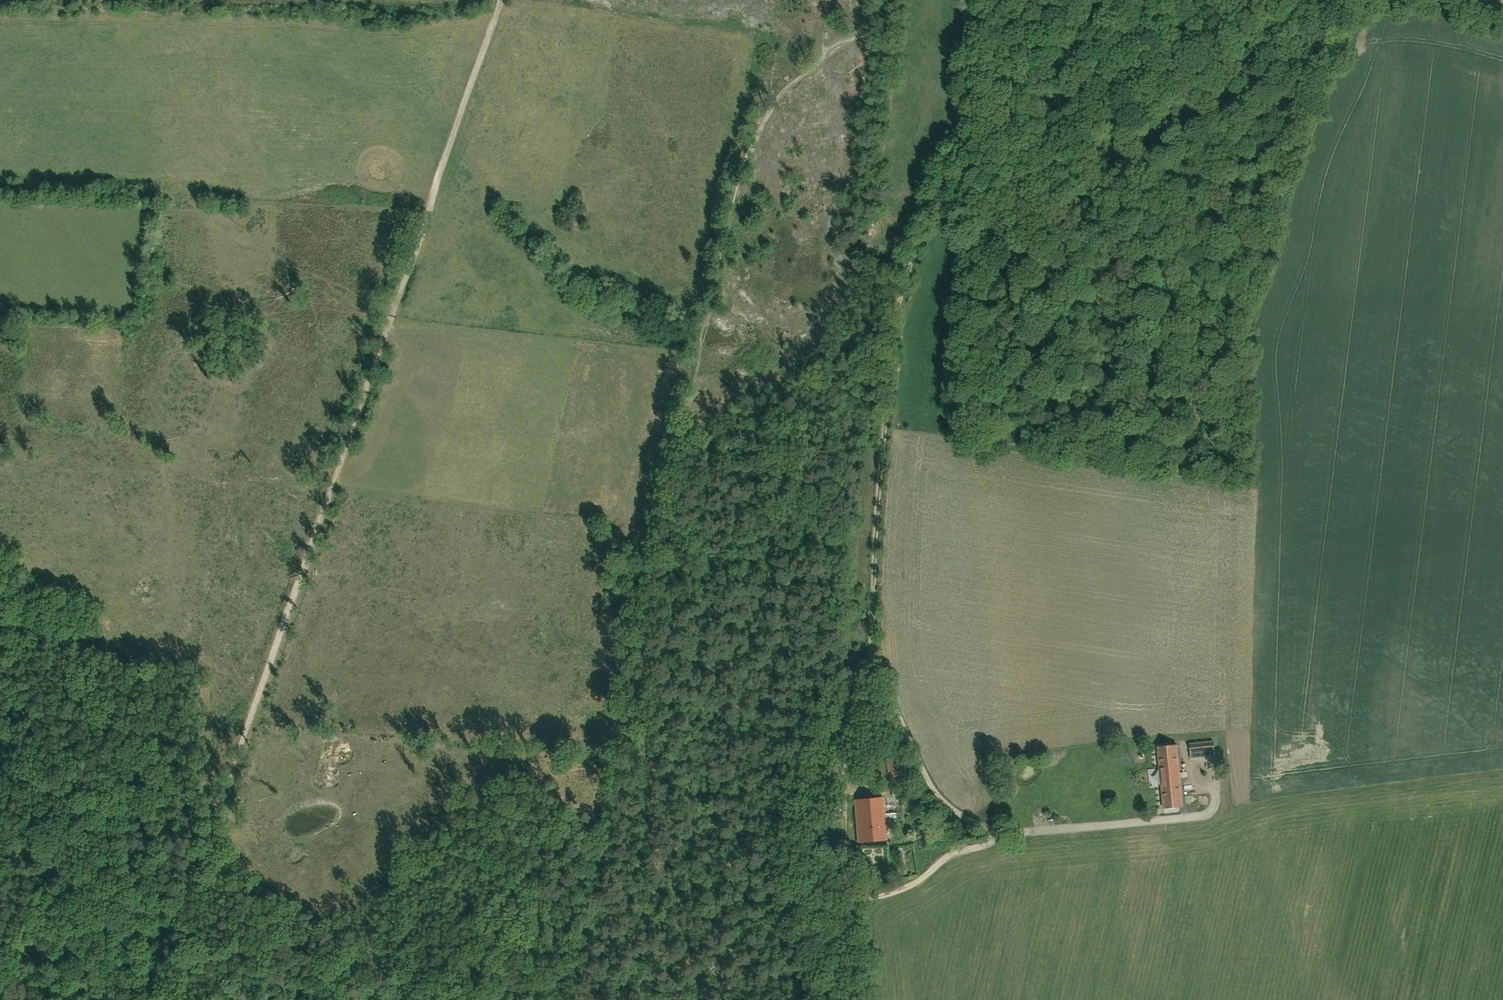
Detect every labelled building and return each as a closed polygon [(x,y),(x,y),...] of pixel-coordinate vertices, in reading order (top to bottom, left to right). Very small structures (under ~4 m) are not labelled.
[(970,215),(955,213),(954,224),(969,226),(970,215)] [(875,410),(867,409),(866,417),(874,418),(875,410)] [(1213,737),(1184,739),(1185,757),(1215,755),(1213,737)] [(1184,806),(1177,745),(1158,747),(1164,808),(1184,806)] [(854,798),(854,847),(878,847),(878,824),(883,824),(892,824),(892,798),(890,798),(854,798)]
